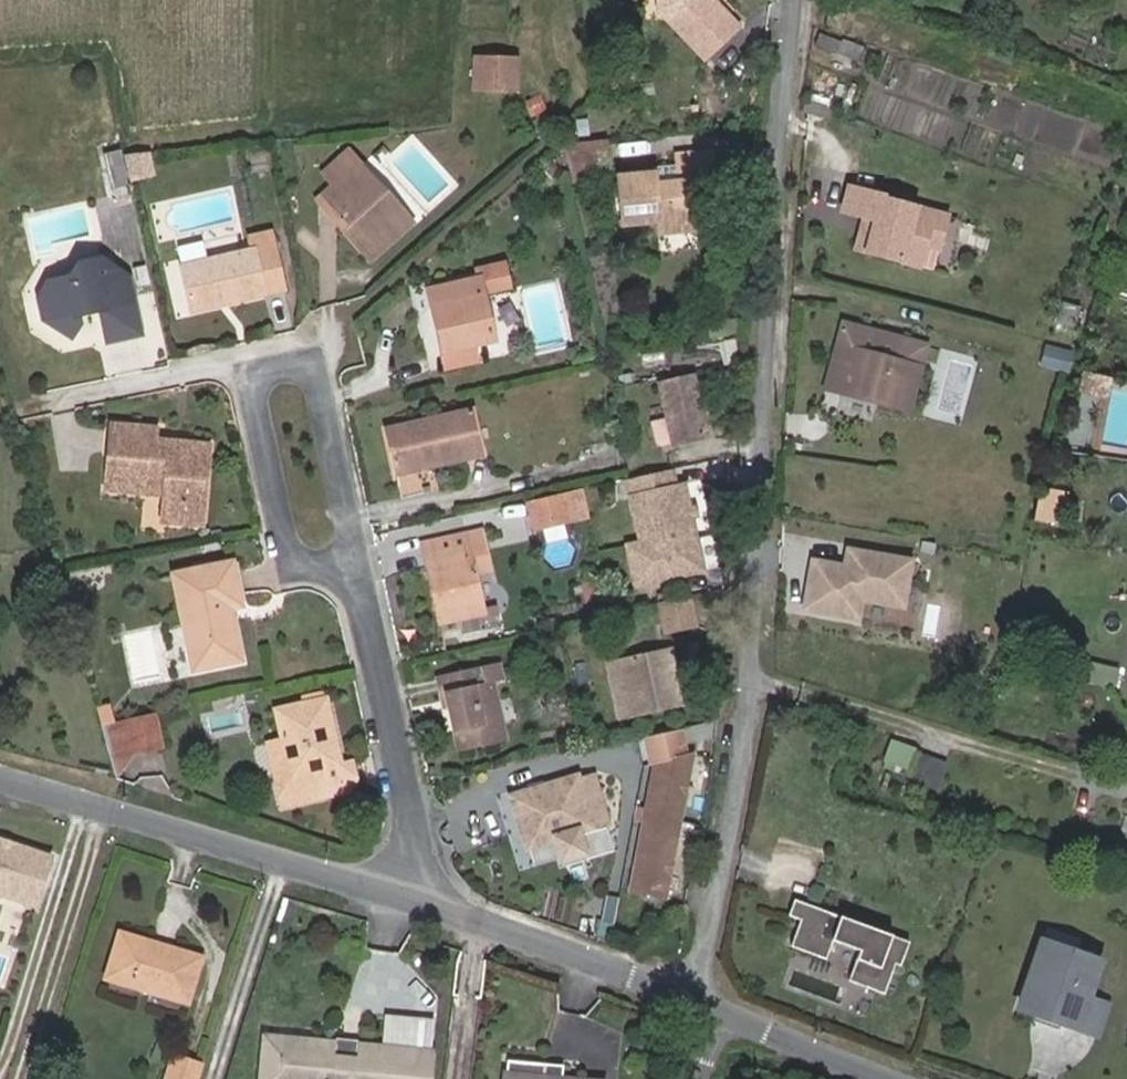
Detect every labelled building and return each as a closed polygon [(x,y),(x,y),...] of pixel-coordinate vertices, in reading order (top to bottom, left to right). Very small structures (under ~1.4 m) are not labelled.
[(682,9),(669,22),(706,61),(739,28),(714,0),(682,0),(682,9)] [(863,45),(842,38),(841,41),(822,34),(818,45),(858,59),(863,45)] [(475,91),(516,93),(517,62),(476,61),(475,91)] [(846,83),(815,71),(809,88),(849,103),(853,89),(845,86),(846,83)] [(804,111),(840,121),(843,111),(807,100),(804,111)] [(605,163),(604,141),(562,144),(567,166),(605,163)] [(665,184),(676,235),(690,234),(689,209),(710,206),(706,156),(672,158),(673,174),(674,184),(665,184)] [(605,163),(567,166),(570,181),(606,178),(605,163)] [(359,234),(378,254),(411,224),(359,165),(325,195),(343,215),(335,222),(352,240),(359,234)] [(673,174),(663,175),(664,175),(665,184),(674,184),(673,174)] [(653,237),(676,235),(665,184),(659,184),(652,185),(651,175),(616,179),(619,227),(651,225),(653,237)] [(664,175),(663,175),(651,175),(652,185),(659,184),(665,184),(664,175)] [(928,243),(937,211),(872,193),(872,190),(839,181),(832,206),(854,212),(865,214),(863,221),(850,229),(846,243),(909,261),(915,240),(928,243)] [(343,215),(325,195),(317,203),(335,222),(343,215)] [(863,221),(865,214),(854,212),(853,218),(850,229),(863,221)] [(370,261),(378,254),(359,234),(352,240),(370,261)] [(183,269),(192,312),(283,291),(271,235),(252,239),(255,253),(183,269)] [(121,317),(136,313),(129,279),(103,263),(79,267),(70,281),(49,286),(40,300),(45,320),(73,337),(79,327),(77,318),(101,313),(121,317)] [(510,287),(505,263),(484,268),(488,292),(510,287)] [(430,291),(443,350),(472,343),(492,338),(479,278),(430,291)] [(142,335),(136,313),(121,317),(101,313),(108,343),(142,335)] [(1086,333),(1048,324),(1035,370),(1074,378),(1086,333)] [(908,407),(924,346),(845,326),(829,387),(908,407)] [(475,358),(472,343),(443,350),(446,365),(475,358)] [(707,436),(694,376),(662,383),(669,417),(651,421),(656,446),(707,436)] [(396,471),(480,454),(470,410),(386,428),(396,471)] [(113,424),(105,487),(165,493),(163,520),(201,523),(208,445),(155,439),(156,429),(113,424)] [(677,485),(673,468),(627,478),(640,540),(627,543),(636,584),(698,570),(696,562),(702,561),(696,538),(692,516),(689,505),(685,483),(677,485)] [(590,516),(584,488),(562,492),(530,499),(529,499),(536,528),(590,516)] [(1059,517),(1065,495),(1043,489),(1036,511),(1059,517)] [(479,532),(464,534),(469,556),(483,553),(479,532)] [(469,556),(464,534),(422,543),(439,621),(481,612),(469,556)] [(916,561),(849,549),(846,566),(813,560),(803,613),(863,624),(866,604),(907,612),(916,561)] [(173,575),(193,669),(239,658),(228,605),(240,603),(231,562),(173,575)] [(696,625),(688,594),(659,600),(666,633),(696,625)] [(665,651),(617,662),(629,715),(678,703),(665,651)] [(460,749),(503,739),(489,680),(501,677),(497,662),(436,675),(443,706),(450,704),(460,749)] [(292,777),(281,779),(279,779),(283,807),(346,794),(351,788),(350,782),(347,765),(340,766),(339,762),(325,699),(277,710),(283,738),(292,777)] [(126,719),(134,751),(160,747),(153,713),(126,719)] [(101,724),(116,776),(134,751),(126,719),(101,724)] [(681,726),(646,734),(653,765),(657,764),(648,809),(638,807),(636,815),(635,822),(645,824),(632,891),(665,897),(669,874),(666,869),(667,863),(671,863),(679,824),(685,793),(680,793),(681,787),(687,783),(692,756),(688,757),(681,726)] [(280,774),(281,779),(292,777),(283,738),(273,740),(280,774)] [(347,765),(350,782),(356,783),(352,764),(347,765)] [(591,824),(606,819),(593,776),(578,780),(577,777),(513,797),(528,845),(556,837),(562,858),(584,852),(578,831),(592,826),(591,824)] [(11,844),(0,840),(0,844),(1,846),(9,849),(11,844)] [(51,857),(11,844),(9,849),(1,846),(0,844),(0,895),(35,907),(51,857)] [(824,962),(832,944),(858,954),(847,984),(882,998),(894,968),(899,970),(908,946),(794,902),(788,918),(800,922),(790,949),(824,962)] [(151,989),(186,1000),(200,954),(165,944),(163,950),(153,947),(155,940),(120,929),(105,975),(141,986),(143,981),(153,984),(151,989)] [(1110,962),(1041,939),(1016,1014),(1084,1037),(1110,962)] [(163,950),(165,944),(155,940),(153,947),(163,950)] [(141,986),(151,989),(153,984),(143,981),(141,986)] [(431,1024),(385,1020),(382,1048),(409,1050),(407,1078),(426,1078),(431,1024)] [(409,1050),(382,1048),(356,1045),(355,1056),(332,1053),(333,1043),(264,1037),(260,1078),(407,1078),(409,1050)] [(355,1056),(356,1045),(333,1043),(332,1053),(355,1056)] [(202,1066),(178,1059),(173,1076),(184,1078),(198,1078),(202,1066)] [(562,1076),(544,1074),(545,1062),(507,1059),(505,1078),(599,1078),(562,1076)] [(562,1076),(563,1064),(545,1062),(544,1074),(562,1076)]
